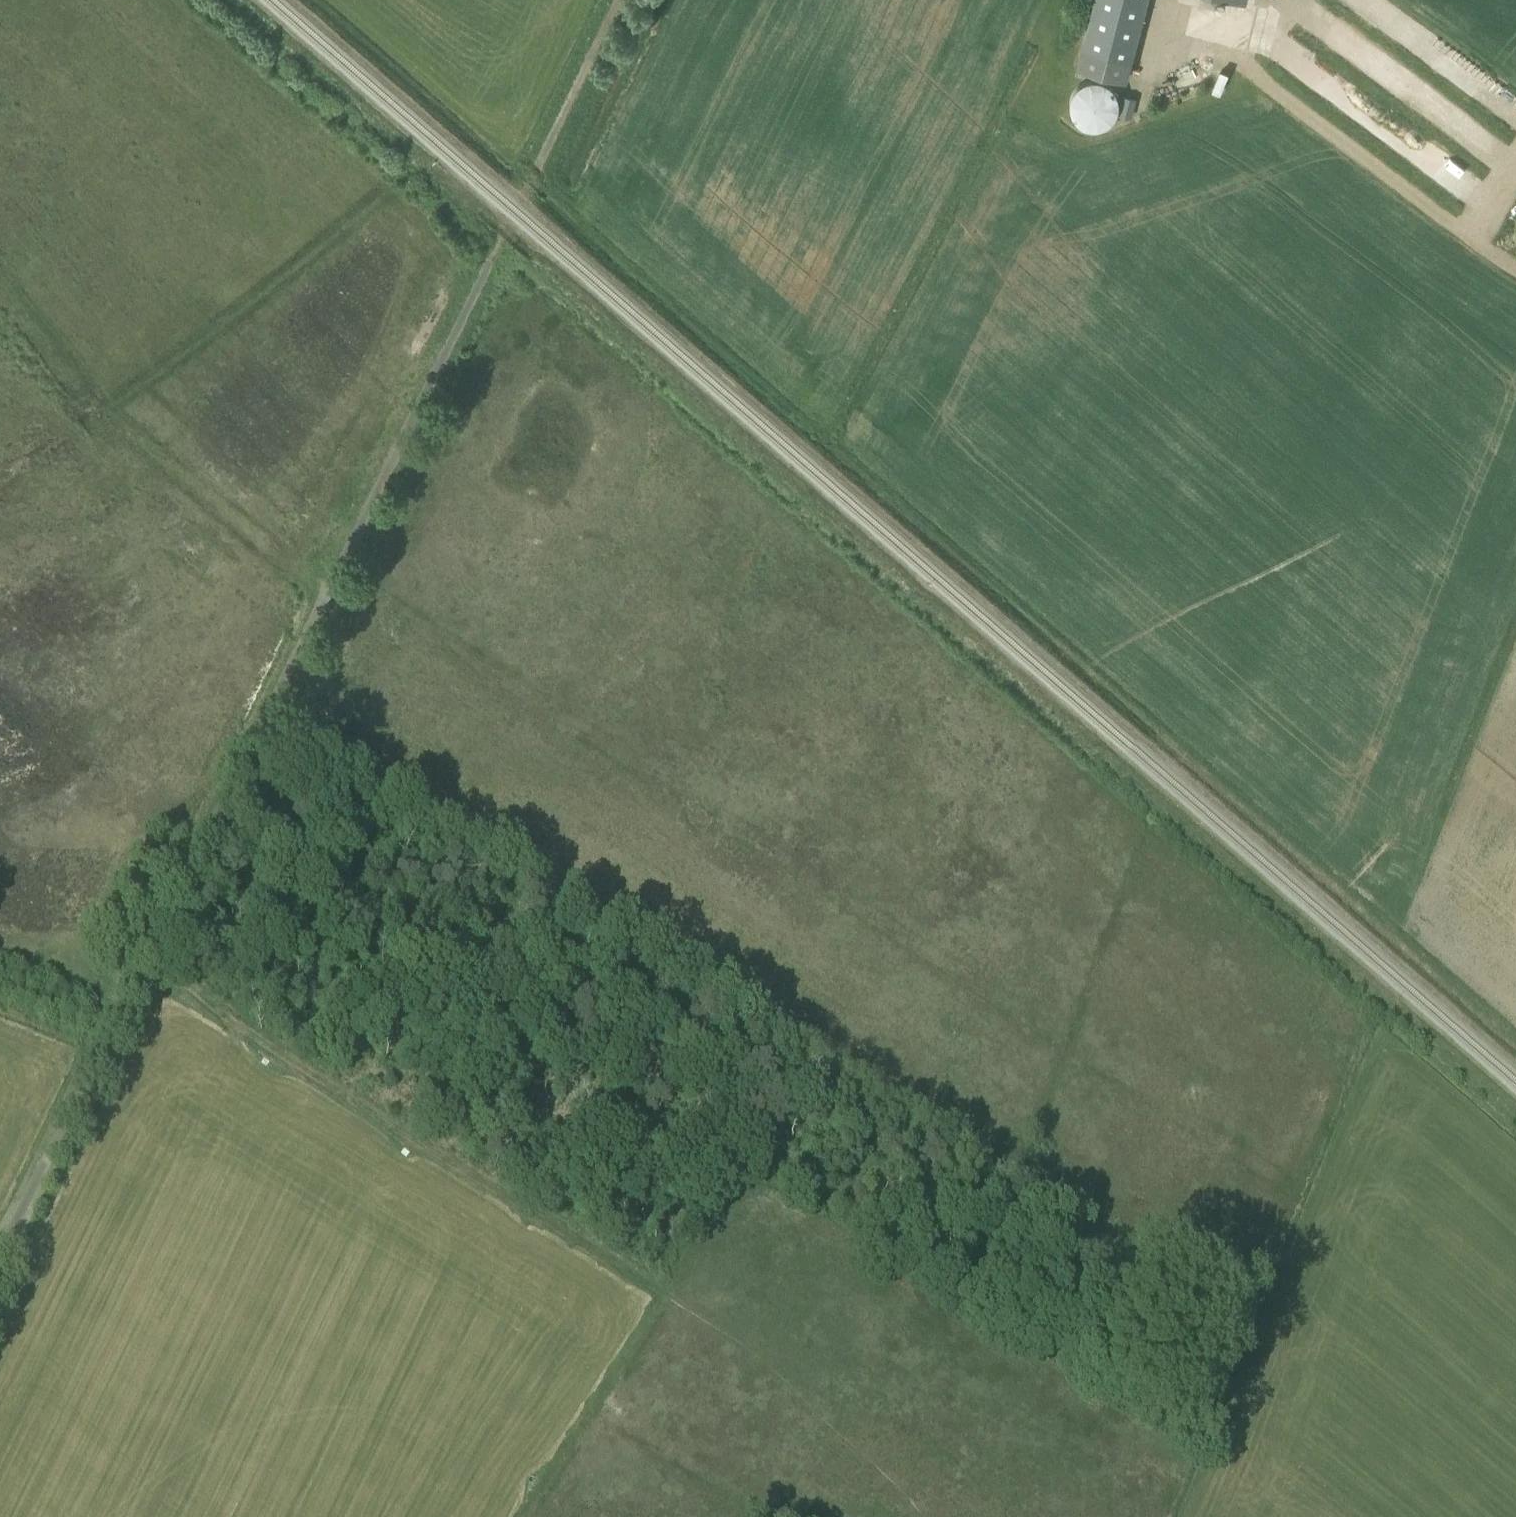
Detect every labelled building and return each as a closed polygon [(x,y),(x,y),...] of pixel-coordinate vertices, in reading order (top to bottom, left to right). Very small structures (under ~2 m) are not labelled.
[(1141,0),(1093,0),(1082,57),(1129,66),(1141,0)] [(1169,79),(1177,96),(1212,79),(1204,62),(1169,79)] [(1093,128),(1099,127),(1105,124),(1112,119),(1115,114),(1118,108),(1118,103),(1118,99),(1116,94),(1115,91),(1112,87),(1109,84),(1107,82),(1103,81),(1095,78),(1093,78),(1089,79),(1084,81),(1077,85),(1073,89),(1070,95),(1069,99),(1069,105),(1070,110),(1072,115),(1076,120),(1081,125),(1088,127),(1093,128)] [(1126,87),(1120,109),(1133,112),(1138,90),(1126,87)]
